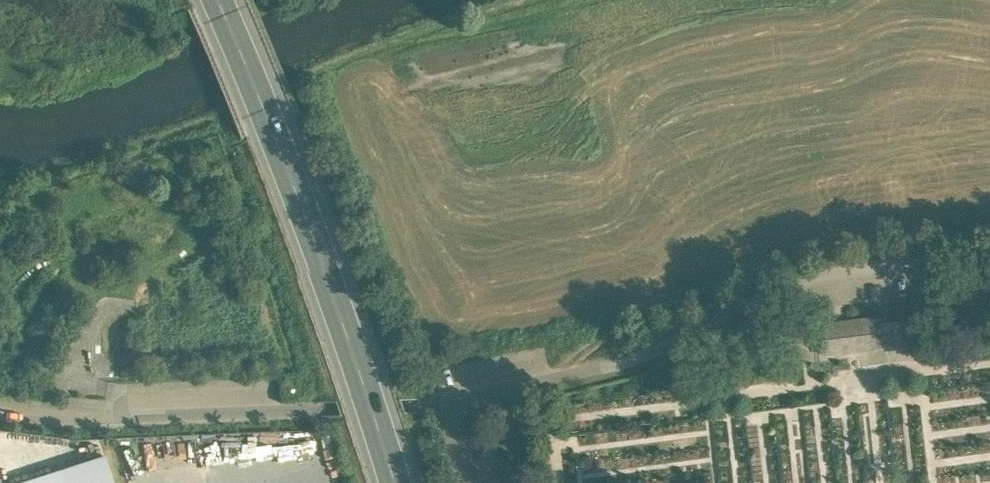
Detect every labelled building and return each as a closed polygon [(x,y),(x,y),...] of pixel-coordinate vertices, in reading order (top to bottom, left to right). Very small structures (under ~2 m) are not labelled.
[(886,318),(873,320),(876,346),(875,347),(875,349),(887,348),(888,348),(886,325),(884,325),(884,323),(887,323),(886,318)] [(873,319),(820,326),(823,353),(825,353),(825,351),(838,350),(838,351),(840,351),(875,347),(876,346),(873,320),(873,319)] [(887,323),(884,323),(884,325),(886,325),(888,348),(887,348),(888,350),(908,347),(905,320),(887,323)] [(23,482),(113,482),(104,457),(23,482)]
